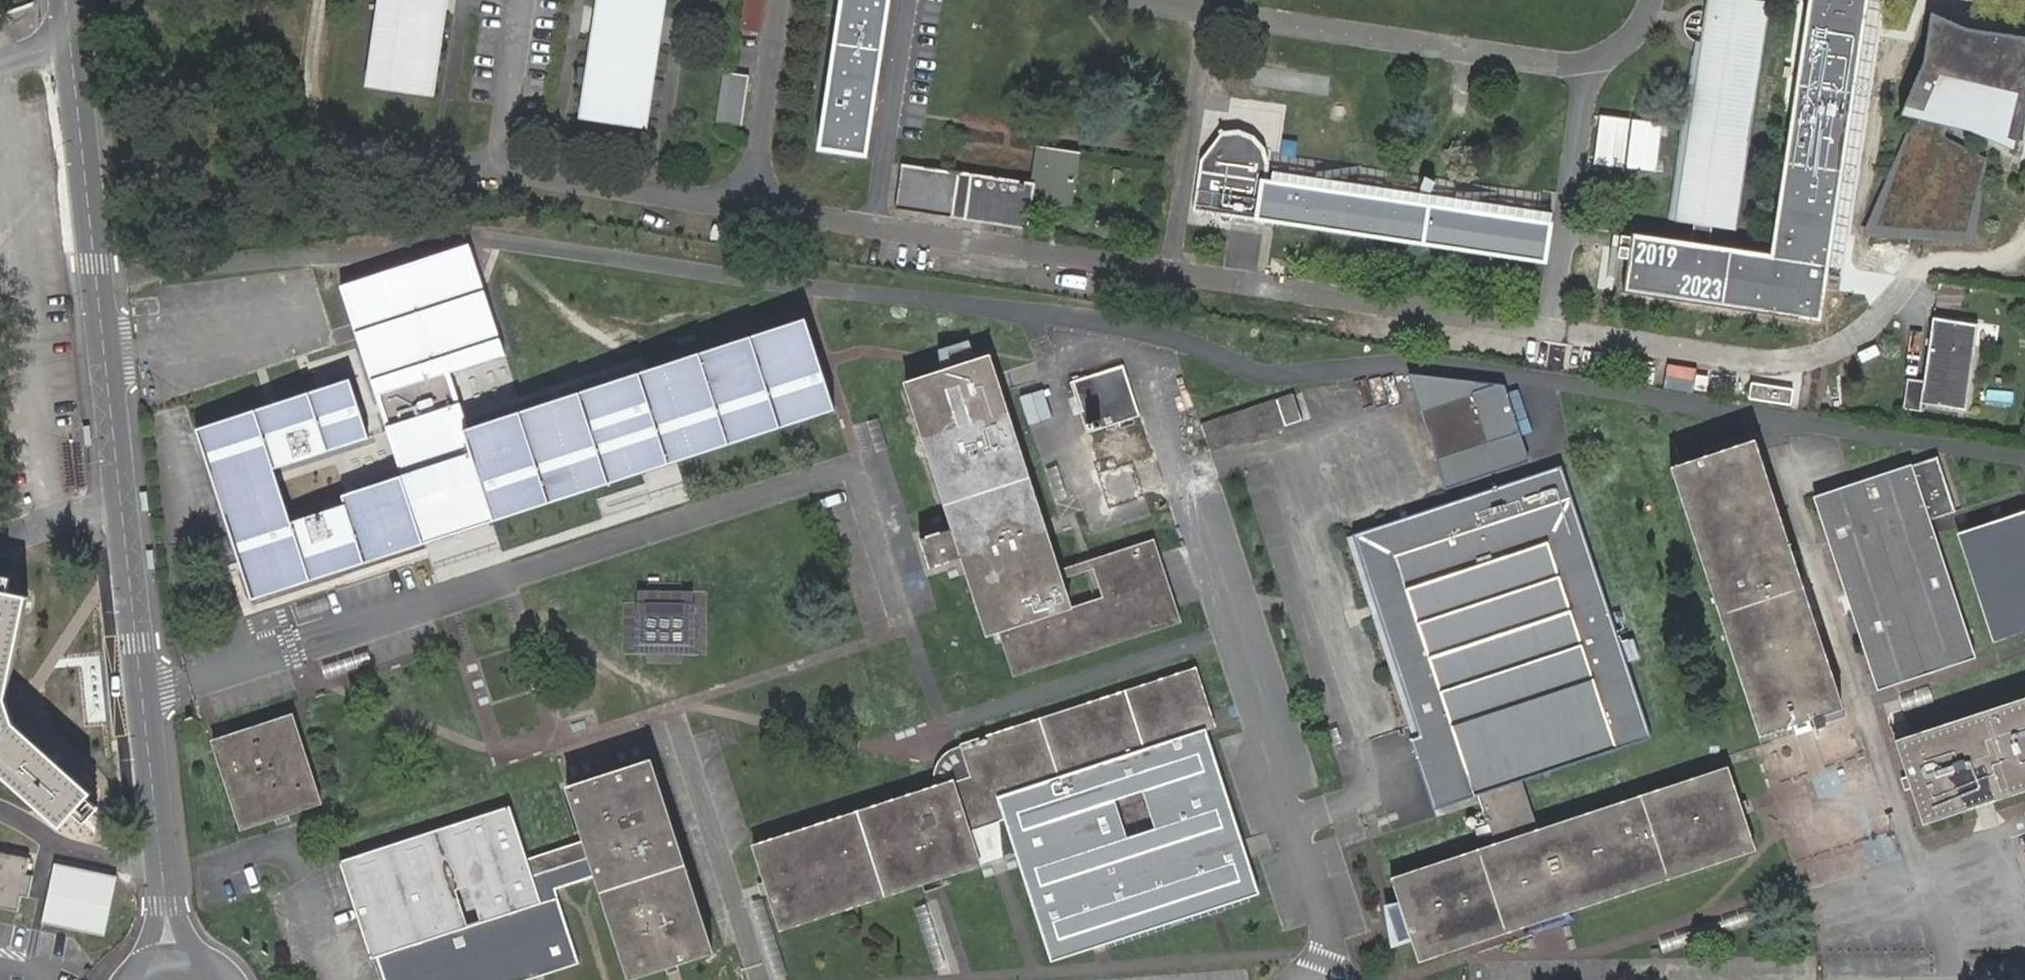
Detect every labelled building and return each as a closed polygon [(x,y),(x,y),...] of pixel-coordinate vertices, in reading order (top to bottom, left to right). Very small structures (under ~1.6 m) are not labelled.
[(382,4),(370,88),(435,98),(449,0),(383,0),(382,4)] [(661,47),(665,17),(667,0),(602,0),(584,122),(649,131),(661,47)] [(741,29),(743,29),(756,31),(761,0),(745,0),(741,29)] [(820,149),(866,156),(890,0),(842,0),(820,149)] [(1691,244),(1634,235),(1632,249),(1626,290),(1819,320),(1824,289),(1866,0),(1811,0),(1772,256),(1714,248),(1691,244)] [(1706,9),(1698,10),(1691,13),(1686,17),(1684,27),(1686,35),(1693,40),(1666,220),(1673,222),(1693,226),(1691,244),(1714,248),(1716,231),(1732,233),(1765,4),(1735,0),(1708,0),(1706,9)] [(1932,16),(1924,67),(1900,118),(1920,122),(1916,128),(1911,126),(1862,236),(1977,245),(1989,160),(1946,138),(1948,128),(1971,133),(2014,153),(2024,115),(2024,41),(1969,33),(1932,16)] [(724,73),(717,122),(742,126),(749,77),(737,75),(724,73)] [(1543,264),(1548,224),(1276,182),(1263,180),(1266,164),(1262,149),(1251,137),(1235,132),(1222,134),(1202,161),(1195,210),(1543,264)] [(1032,185),(904,165),(897,208),(1026,227),(1030,197),(1070,203),(1076,152),(1037,147),(1032,185)] [(456,461),(475,455),(468,431),(482,426),(463,366),(500,353),(467,248),(344,288),(376,394),(429,377),(437,401),(360,425),(363,435),(440,412),(456,461)] [(1977,325),(1935,319),(1925,382),(1908,379),(1904,406),(1921,409),(1922,402),(1965,407),(1977,325)] [(636,376),(665,461),(831,408),(804,323),(636,376)] [(978,629),(997,624),(1068,602),(1054,565),(1046,531),(1041,518),(1002,390),(989,357),(956,368),(906,384),(953,527),(920,538),(930,567),(955,559),(963,556),(965,563),(978,629)] [(1139,415),(1123,365),(1072,383),(1088,431),(1139,415)] [(1446,487),(1528,460),(1505,384),(1410,373),(1446,487)] [(493,518),(665,461),(636,376),(482,426),(468,431),(475,455),(488,500),(493,518)] [(218,484),(268,467),(331,446),(363,436),(363,435),(360,425),(347,385),(201,432),(218,484)] [(1515,410),(1527,408),(1522,386),(1511,388),(1515,410)] [(1283,424),(1275,401),(1201,426),(1207,440),(1209,448),(1268,429),(1283,424)] [(331,446),(346,495),(379,485),(363,436),(331,446)] [(1793,566),(1753,442),(1714,455),(1674,468),(1759,733),(1818,714),(1840,707),(1793,566)] [(404,503),(411,524),(423,520),(481,502),(488,500),(475,455),(456,461),(397,479),(404,503)] [(1912,466),(1816,499),(1838,565),(1879,687),(1973,656),(1930,521),(1955,513),(1945,484),(1920,492),(1912,466)] [(404,503),(397,479),(379,485),(346,495),(349,507),(287,528),(268,467),(218,484),(245,570),(253,595),(417,542),(411,524),(404,503)] [(1727,769),(1538,830),(1524,781),(1650,736),(1561,468),(1443,507),(1357,535),(1422,736),(1414,739),(1436,806),(1481,795),(1496,843),(1392,878),(1405,920),(1418,960),(1546,917),(1754,849),(1741,809),(1727,769)] [(2024,630),(2024,512),(1959,534),(1994,641),(2024,630)] [(1068,602),(997,624),(1014,673),(1178,619),(1151,537),(1054,565),(1068,602)] [(640,584),(636,647),(706,651),(710,589),(640,584)] [(26,596),(0,591),(0,774),(59,826),(90,792),(13,724),(6,696),(26,596)] [(997,797),(1205,729),(1215,725),(1196,668),(956,747),(941,763),(938,785),(954,779),(968,829),(1006,817),(997,797)] [(1990,707),(2018,790),(2024,788),(2024,695),(1990,707)] [(1893,740),(1921,823),(2018,790),(1990,707),(1893,740)] [(321,803),(292,714),(211,740),(240,829),(321,803)] [(1244,850),(1205,729),(997,797),(1006,817),(1053,959),(1101,943),(1218,905),(1258,892),(1244,850)] [(568,789),(584,840),(596,877),(629,977),(673,963),(712,951),(650,762),(609,775),(568,789)] [(979,863),(968,829),(954,779),(938,785),(754,846),(767,888),(780,928),(932,879),(979,863)] [(558,897),(542,902),(528,858),(510,805),(339,861),(381,979),(527,979),(539,976),(578,964),(558,897)] [(542,902),(558,897),(556,889),(562,887),(587,880),(596,877),(584,840),(528,858),(542,902)] [(16,910),(20,894),(28,895),(32,876),(24,874),(28,857),(0,851),(0,906),(16,910)]
